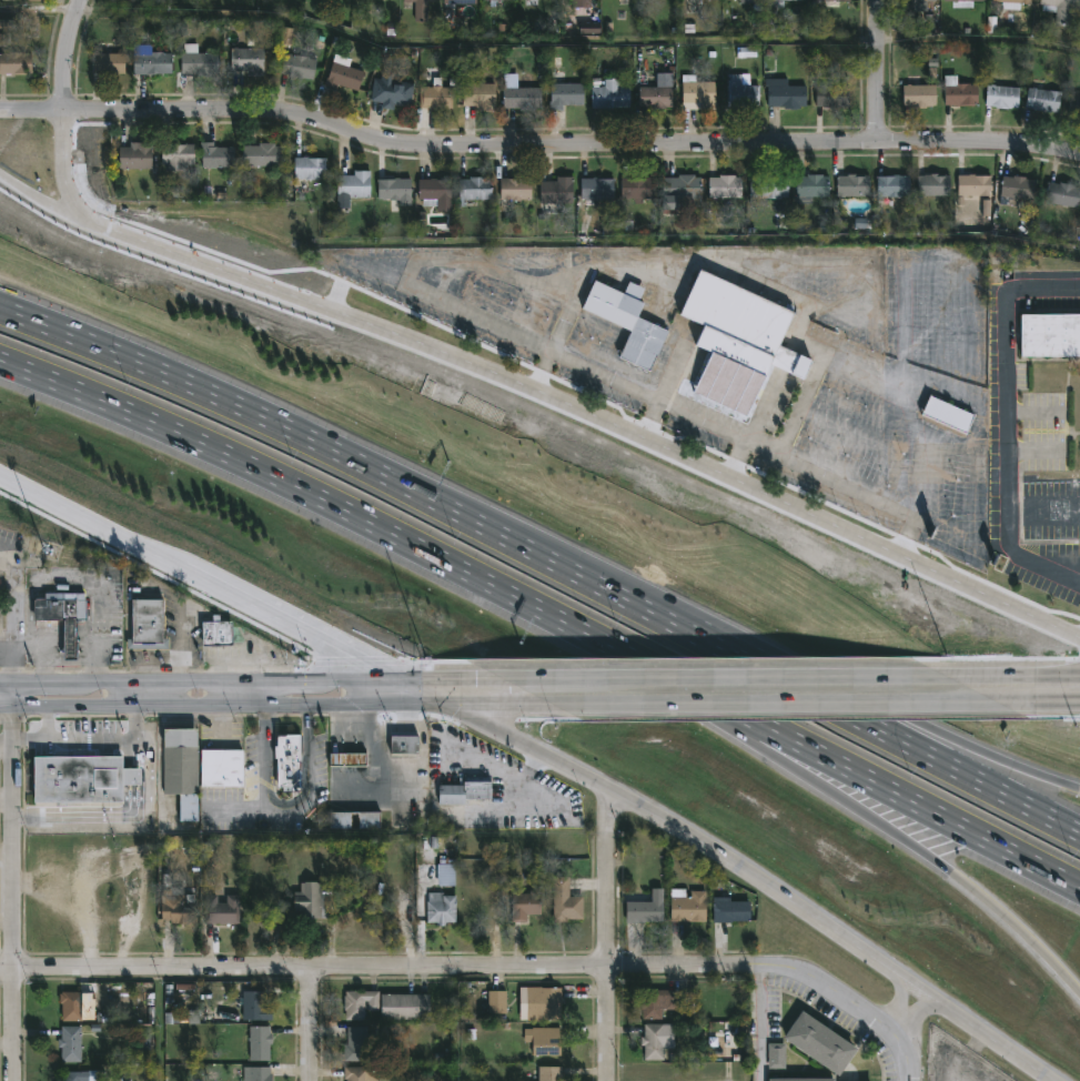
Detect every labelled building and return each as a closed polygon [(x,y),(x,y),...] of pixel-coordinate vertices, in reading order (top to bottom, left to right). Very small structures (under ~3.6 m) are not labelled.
[(406,2),(406,0),(439,0),(438,2),(431,2),(431,21),(417,21),(417,9),(408,9),(408,2),(406,2)] [(901,11),(901,0),(932,0),(932,1),(925,1),(925,11),(901,11)] [(941,1),(941,0),(979,0),(979,2),(970,2),(970,8),(951,8),(951,20),(943,20),(943,7),(950,7),(950,1),(941,1)] [(989,1),(989,0),(1028,0),(1028,4),(1016,3),(1016,10),(999,9),(1000,2),(989,1)] [(1037,4),(1037,0),(1075,0),(1074,8),(1069,8),(1067,27),(1052,26),(1054,12),(1040,10),(1041,6),(1037,4)] [(239,48),(266,49),(266,77),(250,77),(250,70),(233,70),(233,49),(239,48)] [(34,54),(33,75),(0,74),(1,54),(11,54),(11,52),(34,54)] [(164,52),(164,54),(174,53),(174,74),(135,74),(135,54),(164,52)] [(119,74),(119,75),(94,74),(94,53),(127,53),(127,74),(119,74)] [(223,75),(183,74),(183,53),(223,54),(223,75)] [(297,53),(313,57),(312,60),(319,61),(315,80),(283,73),(286,54),(297,57),(297,53)] [(366,72),(360,91),(340,84),(337,89),(327,85),(337,54),(354,60),(352,67),(366,72)] [(396,79),(403,80),(403,82),(416,83),(413,108),(396,105),(395,111),(384,109),(384,103),(372,102),(375,78),(382,79),(383,69),(397,70),(396,79)] [(567,70),(567,84),(586,84),(586,104),(566,104),(566,110),(552,110),(552,84),(554,84),(554,70),(567,70)] [(521,74),(521,89),(544,88),(544,109),(537,109),(537,111),(522,111),(522,108),(506,109),(506,74),(521,74)] [(747,74),(747,85),(757,85),(756,108),(725,107),(725,74),(747,74)] [(694,75),(694,82),(711,82),(711,109),(696,110),(696,104),(683,104),(683,82),(684,82),(684,75),(694,75)] [(786,79),(786,85),(804,85),(804,107),(799,107),(797,110),(795,111),(783,110),(783,107),(765,107),(765,88),(763,88),(763,79),(786,79)] [(622,80),(622,85),(625,85),(625,88),(632,88),(633,108),(595,109),(594,88),(607,87),(607,80),(622,80)] [(472,83),(497,84),(497,111),(482,111),(482,107),(465,107),(465,84),(472,83)] [(965,84),(973,85),(973,105),(942,105),(942,85),(965,84)] [(932,85),(932,107),(910,109),(910,107),(900,107),(900,85),(932,85)] [(1016,88),(1015,108),(1005,108),(1005,109),(982,105),(985,85),(1016,88)] [(444,87),(444,88),(454,88),(454,109),(422,109),(422,87),(444,87)] [(675,87),(675,108),(654,109),(654,108),(643,108),(642,87),(675,87)] [(846,107),(815,107),(815,87),(846,87),(846,107)] [(1058,92),(1056,113),(1023,109),(1026,88),(1058,92)] [(1069,94),(1079,97),(1079,119),(1064,115),(1069,94)] [(153,143),(153,170),(120,169),(121,148),(138,148),(138,143),(153,143)] [(216,143),(216,147),(238,147),(238,169),(203,168),(204,143),(216,143)] [(276,143),(276,145),(283,147),(283,166),(245,166),(245,147),(262,147),(262,143),(276,143)] [(186,164),(186,170),(169,170),(169,164),(163,164),(163,144),(196,144),(196,164),(186,164)] [(320,156),(320,159),(329,159),(329,179),(296,179),(296,158),(320,156)] [(373,198),(341,198),(341,176),(356,176),(356,171),(373,171),(373,198)] [(770,173),(770,178),(785,178),(785,198),(754,200),(753,173),(770,173)] [(943,174),(943,175),(947,175),(947,195),(915,196),(915,176),(928,174),(943,174)] [(697,175),(697,178),(703,178),(703,198),(682,199),(682,211),(666,211),(665,179),(682,179),(682,175),(697,175)] [(738,175),(738,178),(744,178),(745,198),(711,199),(711,179),(738,175)] [(819,175),(819,176),(826,176),(826,196),(794,196),(794,176),(819,175)] [(864,175),(866,176),(866,196),(834,196),(835,176),(864,175)] [(896,175),(896,176),(906,176),(906,196),(874,198),(874,176),(896,175)] [(972,175),(971,176),(989,176),(989,196),(956,196),(956,175),(972,175)] [(1023,178),(1022,180),(1031,181),(1029,200),(1016,199),(1015,204),(998,202),(1001,176),(1023,178)] [(487,178),(487,180),(495,180),(495,200),(468,200),(468,206),(462,206),(462,180),(487,178)] [(575,203),(544,203),(544,182),(559,182),(559,178),(576,178),(575,203)] [(534,180),(534,200),(523,200),(523,202),(503,200),(504,179),(534,180)] [(610,198),(610,201),(584,200),(584,179),(618,179),(618,198),(610,198)] [(657,200),(625,200),(625,179),(657,179),(657,200)] [(413,180),(413,205),(402,206),(402,201),(381,200),(381,180),(413,180)] [(454,180),(454,212),(440,212),(440,208),(424,206),(425,201),(422,201),(422,180),(454,180)] [(1057,182),(1072,185),(1071,188),(1078,189),(1073,210),(1043,204),(1047,183),(1057,184),(1057,182)] [(982,217),(990,217),(991,201),(982,200),(982,217)] [(803,361),(794,381),(779,374),(760,365),(741,417),(688,393),(700,354),(686,346),(696,324),(684,320),(704,276),(786,313),(771,346),(788,354),(803,361)] [(599,282),(627,294),(633,282),(648,289),(643,301),(649,304),(644,317),(674,332),(655,372),(624,357),(636,332),(586,310),(599,282)] [(1020,315),(1079,315),(1079,357),(1020,357),(1020,315)] [(969,416),(960,434),(917,415),(926,396),(969,416)] [(77,620),(75,663),(63,663),(63,622),(34,622),(34,600),(44,600),(44,594),(85,595),(85,620),(77,620)] [(163,645),(142,645),(142,644),(133,644),(132,600),(163,599),(163,645)] [(233,646),(203,647),(202,624),(232,623),(233,646)] [(200,789),(200,821),(182,821),(182,795),(164,794),(165,746),(169,746),(169,729),(201,729),(200,789)] [(305,734),(304,792),(293,792),(293,787),(282,787),(282,758),(279,758),(279,745),(281,745),(281,734),(305,734)] [(423,752),(395,752),(395,735),(423,735),(423,752)] [(246,787),(204,786),(204,749),(246,750),(246,787)] [(370,766),(334,765),(334,752),(370,752),(370,766)] [(127,755),(127,768),(144,768),(144,784),(127,784),(127,801),(40,802),(40,756),(127,755)] [(495,798),(468,798),(468,780),(495,780),(495,798)] [(466,804),(443,805),(442,785),(465,785),(466,804)] [(384,828),(334,828),(334,811),(384,811),(384,828)] [(457,859),(457,885),(440,885),(440,870),(428,870),(428,859),(457,859)] [(573,876),(573,897),(586,897),(586,919),(571,919),(571,921),(555,921),(556,876),(573,876)] [(325,881),(324,891),(333,891),(333,918),(309,917),(309,909),(297,909),(297,891),(303,891),(303,882),(307,882),(307,881),(325,881)] [(647,922),(629,922),(629,892),(655,892),(655,888),(667,888),(667,921),(647,921),(647,922)] [(529,922),(515,922),(515,893),(533,893),(533,889),(544,889),(544,915),(529,915),(529,922)] [(688,889),(688,897),(694,897),(694,890),(708,890),(708,921),(673,921),(674,889),(688,889)] [(445,892),(445,895),(458,895),(460,922),(448,922),(448,925),(438,925),(438,922),(430,922),(430,901),(431,901),(431,892),(445,892)] [(186,895),(186,903),(200,903),(200,922),(173,922),(173,919),(164,919),(164,895),(186,895)] [(242,895),(241,923),(206,923),(206,895),(220,895),(220,902),(229,902),(230,895),(242,895)] [(727,897),(727,901),(746,901),(746,921),(716,922),(716,901),(720,901),(720,897),(727,897)] [(563,1019),(531,1019),(531,987),(563,987),(563,1019)] [(664,1009),(664,1019),(645,1019),(645,1009),(643,1009),(644,993),(645,993),(645,990),(679,990),(678,1009),(664,1009)] [(93,992),(93,1006),(85,1006),(84,1021),(64,1021),(64,1003),(62,1003),(62,993),(64,993),(64,991),(93,992)] [(266,991),(266,1008),(275,1008),(275,1021),(245,1021),(245,991),(266,991)] [(382,1010),(367,1010),(367,1020),(349,1020),(349,1010),(347,1010),(349,991),(382,991),(382,1010)] [(508,1013),(491,1013),(491,991),(508,991),(508,1013)] [(433,1019),(384,1020),(384,994),(433,993),(433,1019)] [(856,1045),(837,1073),(783,1035),(801,1008),(856,1045)] [(666,1024),(673,1024),(673,1047),(667,1047),(667,1060),(647,1060),(647,1045),(644,1045),(644,1037),(647,1037),(647,1024),(666,1024)] [(370,1026),(370,1031),(373,1031),(373,1061),(346,1062),(346,1044),(350,1044),(350,1026),(370,1026)] [(82,1027),(82,1062),(64,1062),(64,1048),(61,1048),(61,1039),(63,1039),(63,1027),(82,1027)] [(274,1061),(251,1061),(252,1027),(274,1027),(274,1061)] [(563,1028),(563,1055),(535,1055),(535,1042),(526,1042),(526,1029),(563,1028)] [(786,1069),(768,1069),(767,1043),(785,1043),(786,1069)] [(274,1067),(275,1080),(245,1080),(244,1067),(274,1067)] [(371,1067),(371,1080),(349,1080),(349,1079),(346,1079),(346,1067),(371,1067)] [(565,1067),(565,1080),(542,1080),(542,1067),(565,1067)] [(91,1071),(91,1080),(61,1080),(60,1072),(91,1071)]
